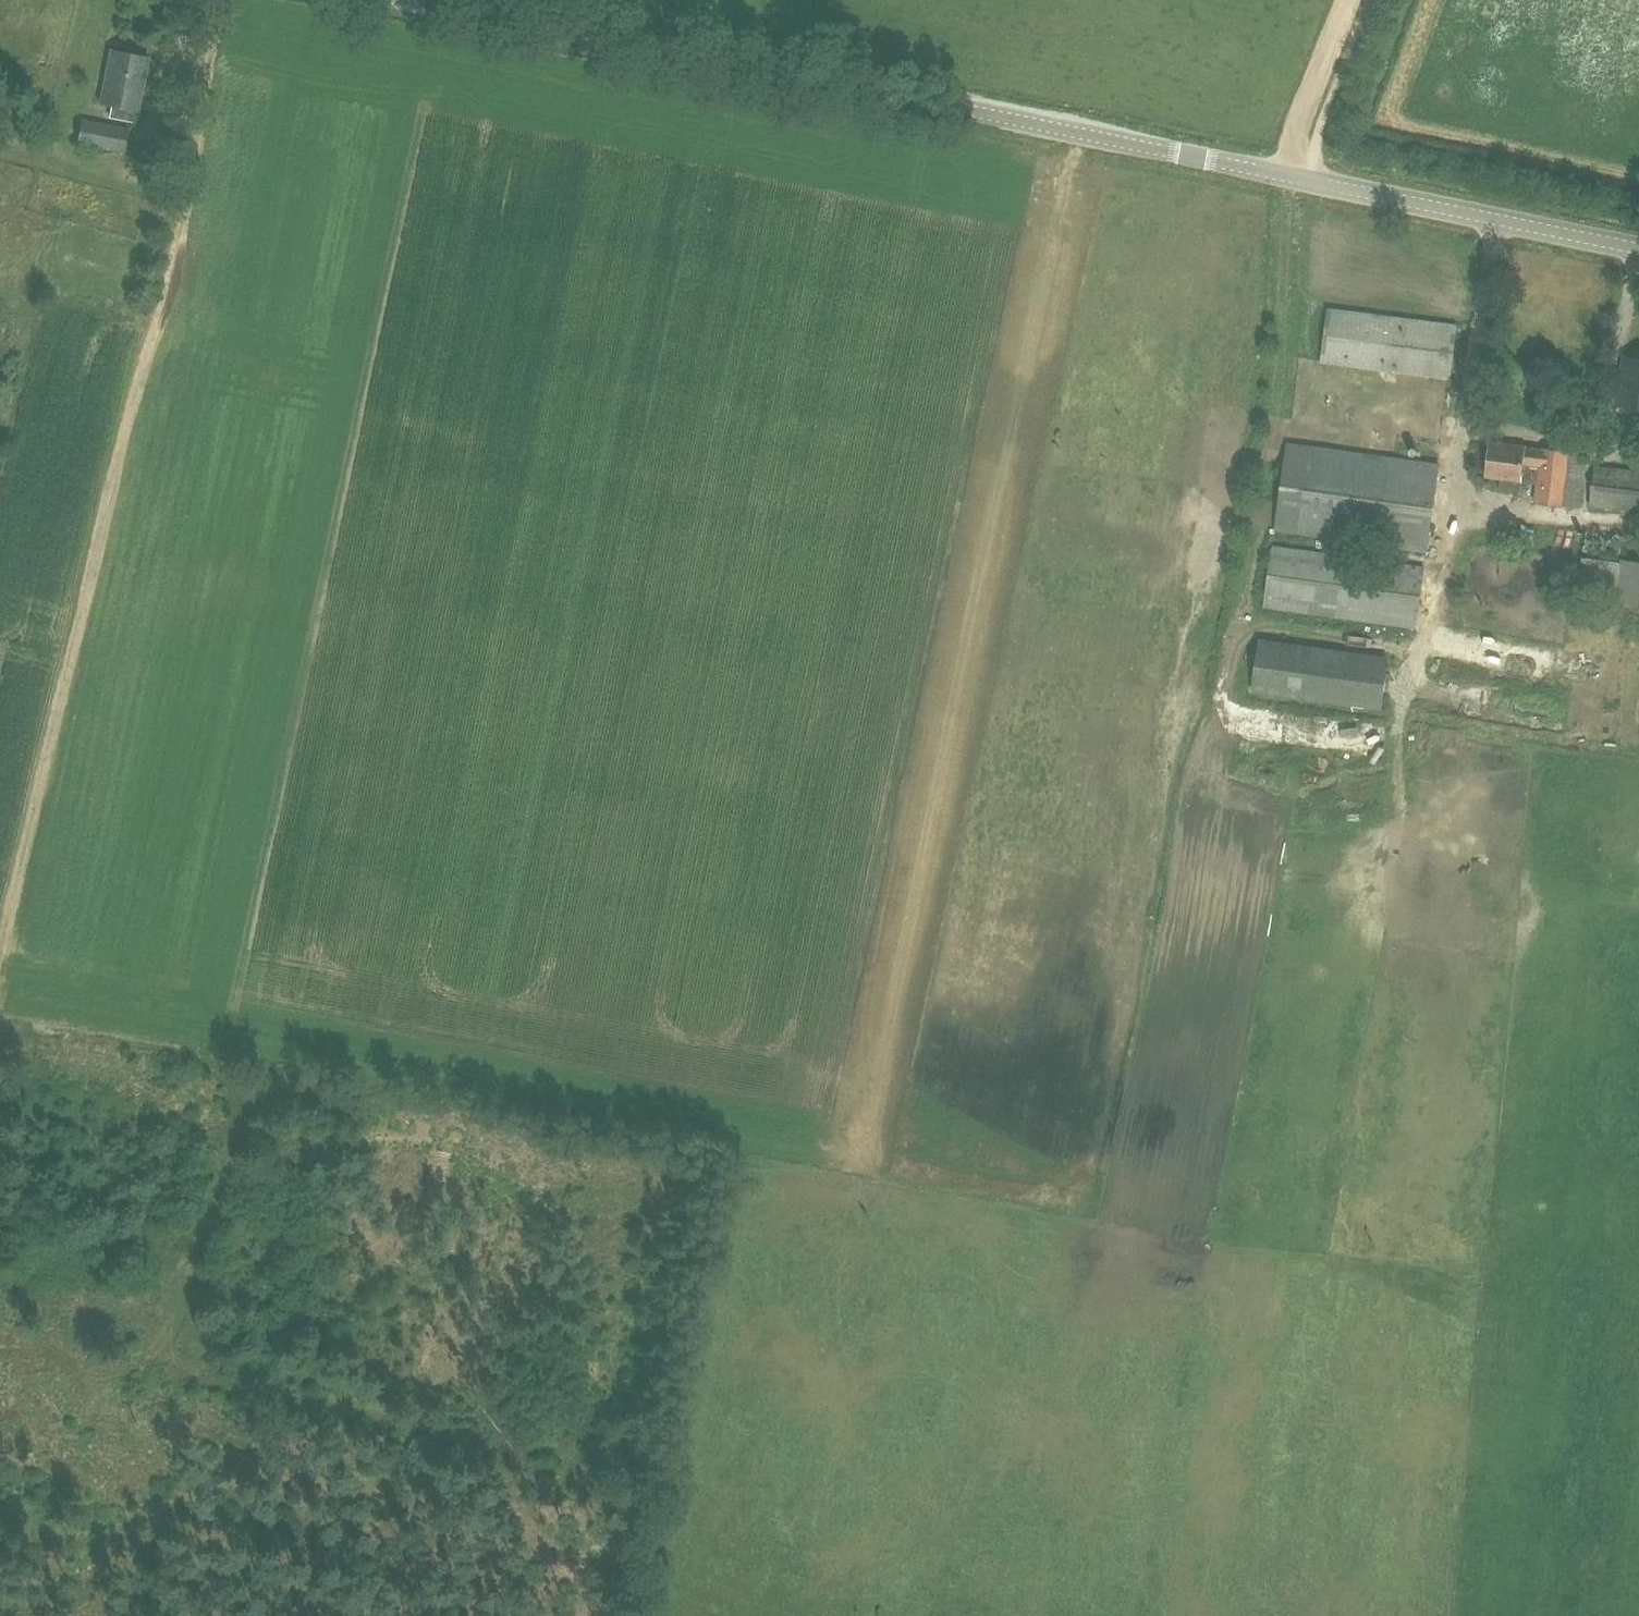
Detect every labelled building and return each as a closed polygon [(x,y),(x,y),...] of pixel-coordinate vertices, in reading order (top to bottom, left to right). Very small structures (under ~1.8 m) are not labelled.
[(137,109),(148,57),(110,49),(99,102),(110,104),(134,109),(137,109)] [(8,115),(10,103),(0,101),(0,114),(8,115)] [(108,118),(132,123),(134,109),(110,104),(108,118)] [(128,129),(78,119),(73,145),(124,155),(128,129)] [(1451,377),(1458,324),(1328,308),(1321,360),(1451,377)] [(1627,356),(1619,403),(1638,407),(1638,358),(1627,356)] [(1579,419),(1580,407),(1568,405),(1566,417),(1579,419)] [(1443,452),(1450,430),(1423,422),(1417,444),(1443,452)] [(1539,482),(1543,448),(1526,446),(1526,445),(1491,441),(1486,476),(1502,478),(1501,489),(1520,491),(1522,480),(1539,482)] [(1427,549),(1439,463),(1288,442),(1276,528),(1427,549)] [(1543,447),(1543,448),(1539,482),(1537,501),(1582,507),(1589,453),(1543,447)] [(1595,467),(1591,504),(1638,510),(1638,472),(1595,467)] [(1583,554),(1623,559),(1627,522),(1587,518),(1583,554)] [(1416,626),(1425,566),(1273,545),(1265,604),(1416,626)] [(1606,567),(1607,594),(1638,593),(1638,566),(1606,567)] [(1564,624),(1565,604),(1547,604),(1547,624),(1564,624)] [(1255,676),(1377,688),(1378,672),(1388,673),(1390,653),(1259,640),(1255,676)] [(1252,680),(1250,700),(1382,712),(1384,692),(1252,680)] [(1482,705),(1484,692),(1459,689),(1458,702),(1482,705)]
